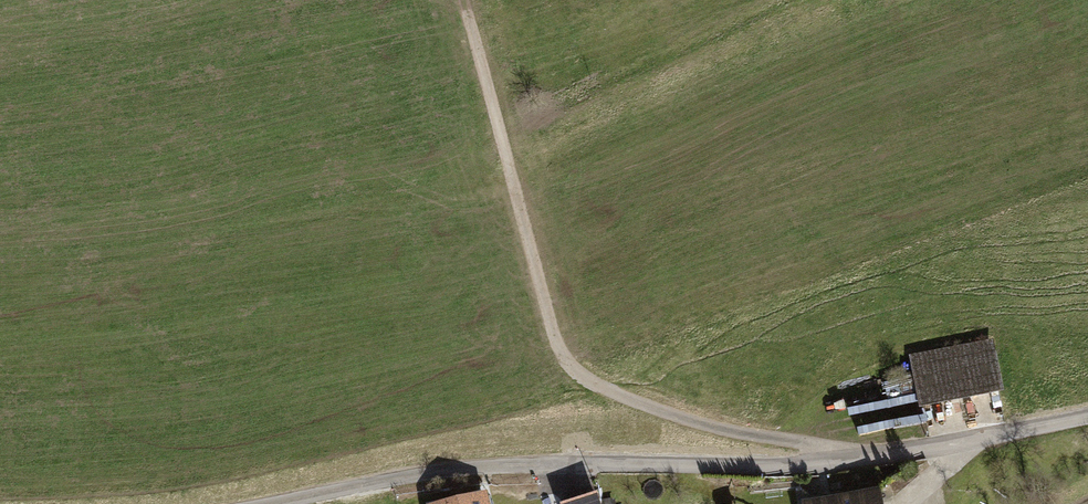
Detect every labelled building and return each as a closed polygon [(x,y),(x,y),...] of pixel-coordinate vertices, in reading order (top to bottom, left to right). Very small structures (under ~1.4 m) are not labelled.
[(984,345),(905,357),(914,412),(993,400),(984,345)] [(794,502),(794,503),(870,503),(868,492),(794,502)] [(442,503),(490,503),(488,494),(442,503)]
